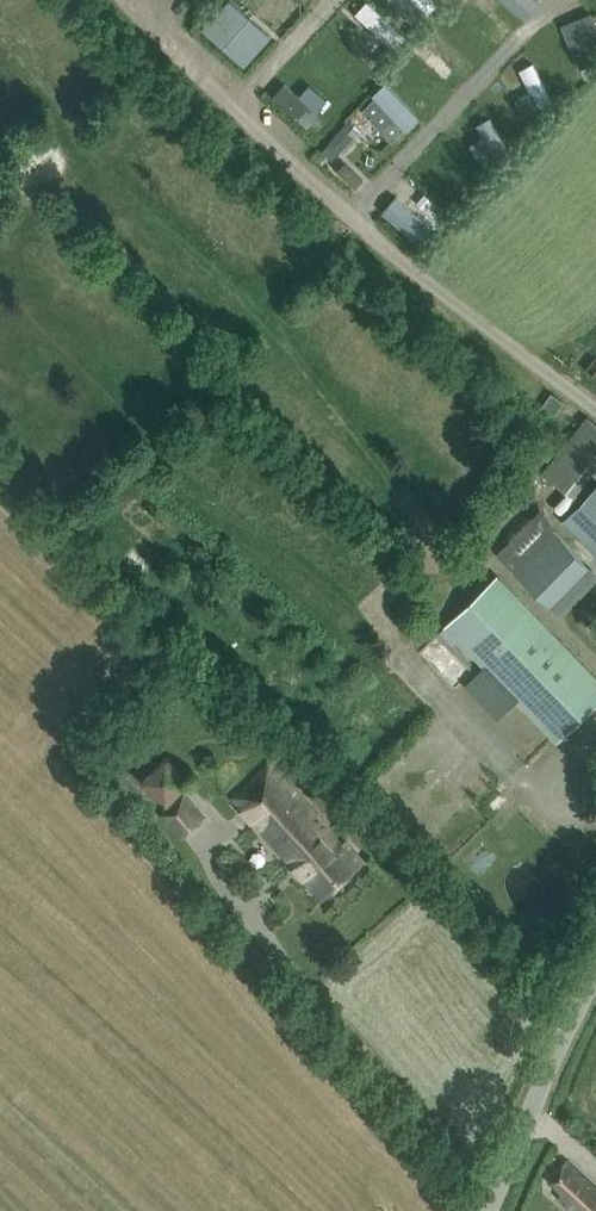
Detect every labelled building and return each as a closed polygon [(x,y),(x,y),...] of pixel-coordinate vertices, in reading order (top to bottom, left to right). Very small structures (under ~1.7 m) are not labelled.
[(13,113),(0,97),(0,124),(13,113)] [(573,494),(594,468),(595,466),(595,422),(586,414),(584,417),(542,470),(547,474),(573,494)] [(563,520),(595,552),(595,487),(563,520)] [(590,565),(554,527),(513,569),(549,606),(590,565)] [(496,576),(445,626),(556,740),(595,701),(595,678),(496,576)] [(417,636),(404,642),(413,661),(427,655),(417,636)] [(166,804),(191,777),(167,754),(142,780),(166,804)] [(232,797),(322,897),(365,859),(346,838),(342,841),(270,763),(232,797)] [(202,816),(181,793),(160,812),(182,835),(202,816)] [(550,1177),(563,1190),(558,1195),(575,1210),(595,1210),(595,1186),(567,1159),(550,1177)]
